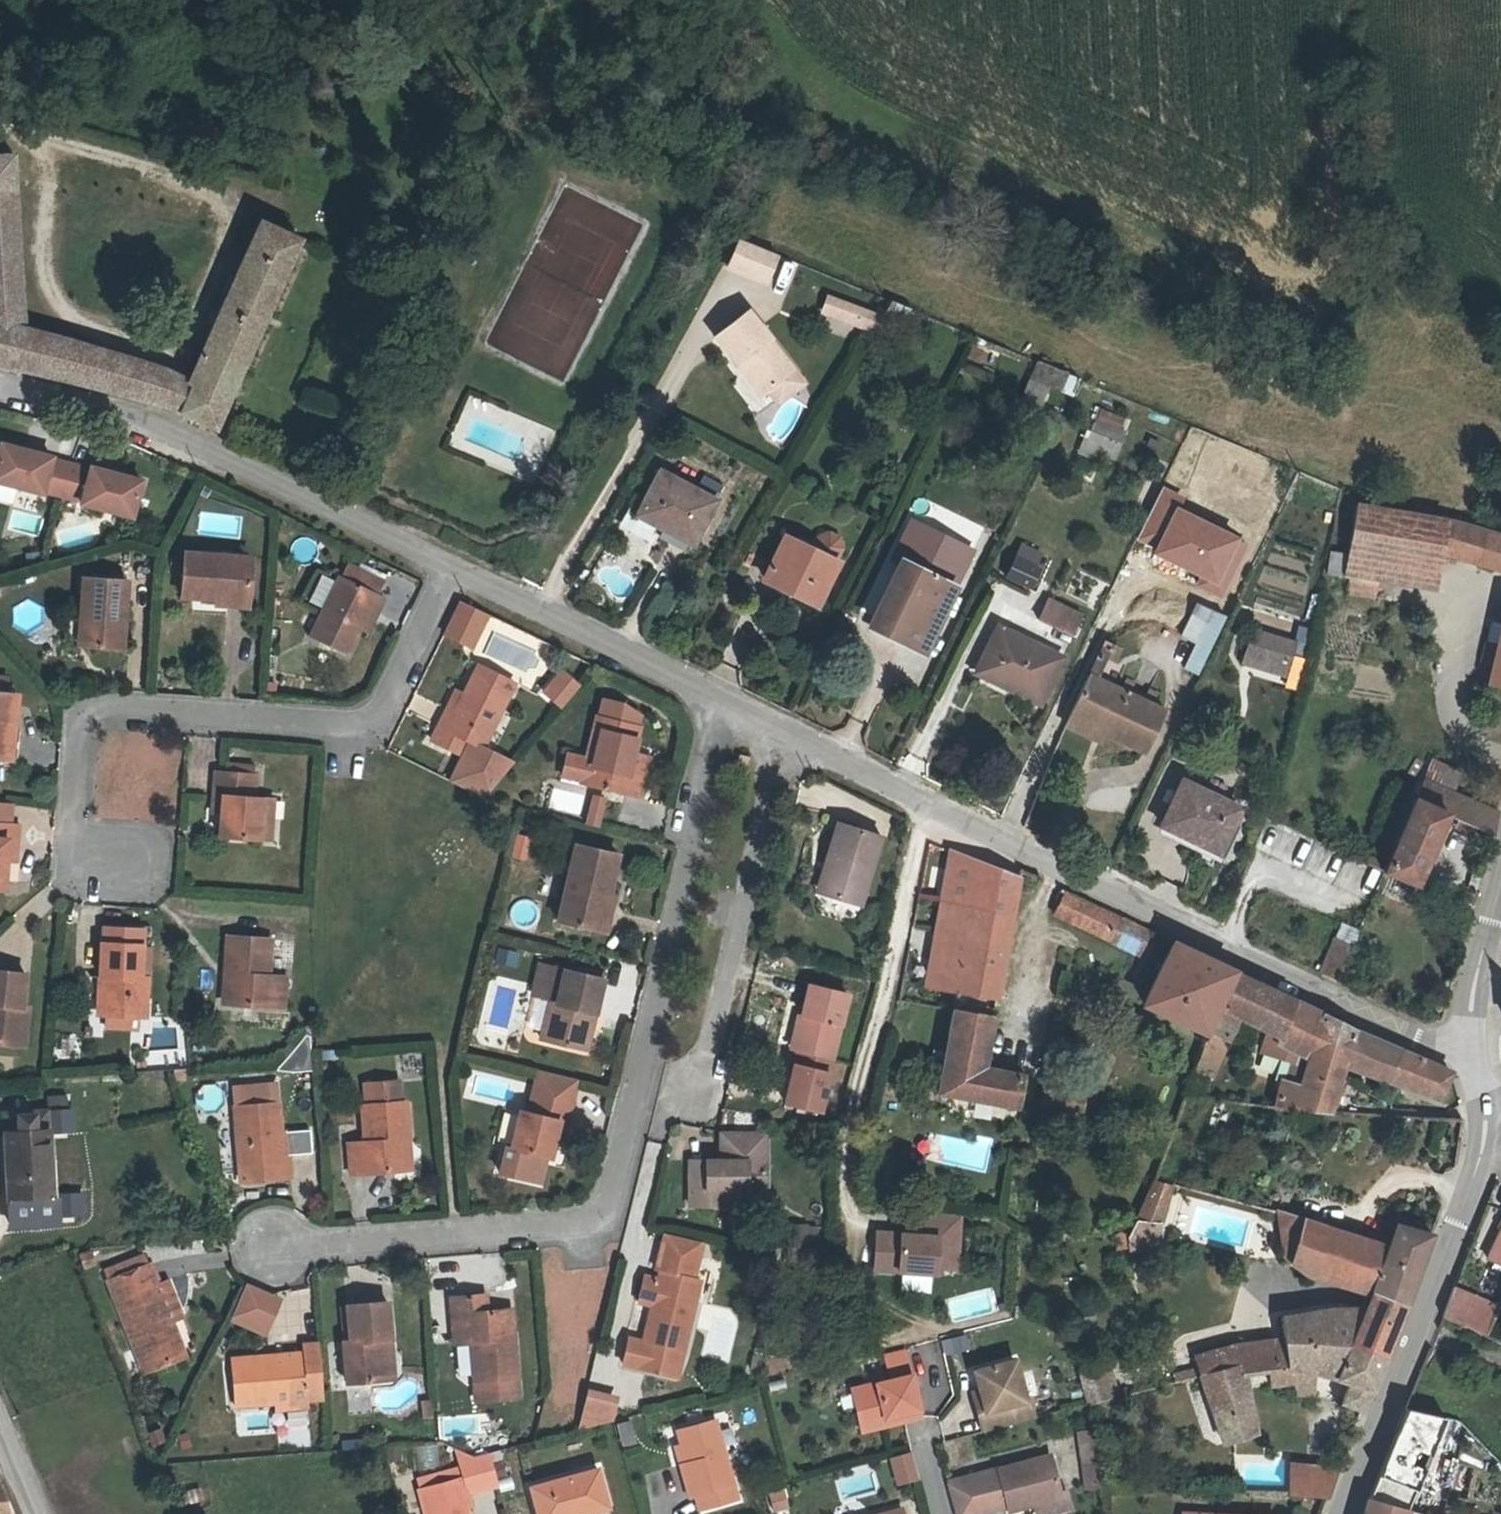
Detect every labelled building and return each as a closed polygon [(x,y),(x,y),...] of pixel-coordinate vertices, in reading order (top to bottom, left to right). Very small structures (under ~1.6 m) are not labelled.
[(8,328),(3,195),(5,157),(0,157),(0,367),(9,369),(8,328)] [(133,395),(198,424),(232,350),(284,237),(245,225),(239,223),(167,380),(137,369),(133,395)] [(761,252),(723,239),(713,268),(750,281),(761,252)] [(805,304),(831,315),(835,306),(860,315),(867,303),(858,299),(855,304),(812,286),(805,304)] [(855,324),(860,315),(835,306),(831,315),(855,324)] [(692,336),(721,373),(729,367),(747,389),(748,388),(758,401),(783,380),(773,368),(725,310),(692,336)] [(130,403),(133,395),(137,369),(37,336),(8,328),(9,369),(130,403)] [(1053,385),(1069,393),(1077,377),(1039,359),(1022,395),(1044,405),(1053,385)] [(739,395),(747,389),(729,367),(721,373),(739,395)] [(1079,402),(1078,405),(1096,412),(1097,408),(1079,402)] [(1096,412),(1078,405),(1072,424),(1089,429),(1091,426),(1103,430),(1109,412),(1097,408),(1096,412)] [(1089,429),(1072,424),(1068,422),(1065,431),(1086,439),(1088,433),(1101,437),(1103,430),(1091,426),(1089,429)] [(56,467),(37,463),(38,460),(0,452),(0,491),(30,497),(30,494),(50,498),(56,467)] [(1218,477),(1244,487),(1252,467),(1226,457),(1218,477)] [(56,467),(50,498),(69,502),(69,505),(120,516),(128,479),(77,468),(76,471),(56,467)] [(640,529),(643,523),(679,540),(697,502),(642,476),(621,520),(640,529)] [(1450,518),(1359,503),(1347,575),(1438,591),(1450,518)] [(1195,551),(1203,530),(1155,511),(1147,532),(1195,551)] [(1453,518),(1448,535),(1454,537),(1460,520),(1453,518)] [(1460,520),(1454,537),(1448,555),(1496,570),(1499,560),(1500,555),(1500,534),(1460,520)] [(802,599),(820,558),(766,533),(748,574),(802,599)] [(894,540),(887,557),(910,568),(918,551),(894,540)] [(1035,591),(1052,556),(1020,541),(1003,576),(1035,591)] [(162,587),(200,592),(201,586),(227,589),(229,590),(233,553),(168,544),(162,587)] [(918,551),(910,568),(933,578),(941,561),(918,551)] [(910,640),(937,579),(933,578),(910,568),(887,557),(863,612),(893,624),(890,632),(910,640)] [(322,568),(341,576),(345,566),(326,558),(322,568)] [(341,576),(322,568),(319,575),(307,602),(295,629),(332,645),(344,617),(352,600),(362,603),(368,587),(341,576)] [(293,596),(307,602),(319,575),(305,569),(293,596)] [(73,582),(74,623),(82,623),(82,645),(119,644),(117,581),(73,582)] [(201,586),(200,592),(200,597),(226,601),(227,589),(201,586)] [(469,612),(441,598),(426,631),(455,644),(469,612)] [(1035,630),(1075,641),(1084,609),(1044,598),(1035,630)] [(352,600),(344,617),(354,619),(362,603),(352,600)] [(1194,641),(1184,667),(1201,674),(1225,613),(1194,601),(1181,636),(1194,641)] [(1289,659),(1299,631),(1261,618),(1251,646),(1289,659)] [(1042,695),(1062,650),(999,621),(982,659),(997,666),(995,673),(1042,695)] [(82,623),(74,623),(75,645),(82,645),(82,623)] [(1500,685),(1500,626),(1494,624),(1490,642),(1499,644),(1490,682),(1500,685)] [(457,677),(453,686),(449,695),(445,704),(437,701),(429,718),(425,728),(456,742),(457,742),(462,732),(475,738),(476,736),(504,674),(465,657),(457,677)] [(1145,745),(1163,705),(1088,670),(1070,710),(1145,745)] [(558,683),(544,672),(527,695),(542,705),(558,683)] [(445,683),(437,701),(445,704),(449,695),(453,686),(445,683)] [(582,689),(578,704),(619,714),(621,704),(602,694),(582,689)] [(1,756),(3,729),(8,729),(11,695),(0,694),(0,759),(1,759),(1,756)] [(573,749),(569,771),(622,783),(629,752),(613,749),(616,737),(621,715),(619,714),(578,704),(577,704),(567,748),(573,749)] [(3,729),(1,756),(14,756),(15,730),(8,729),(3,729)] [(503,756),(476,736),(475,738),(462,732),(457,742),(456,742),(442,775),(474,793),(503,756)] [(613,749),(629,752),(632,742),(616,737),(613,749)] [(736,743),(726,740),(722,756),(732,759),(736,743)] [(569,771),(573,749),(567,748),(547,743),(542,765),(569,771)] [(1434,761),(1388,875),(1419,887),(1451,814),(1492,833),(1496,813),(1454,792),(1461,772),(1434,761)] [(214,829),(255,831),(258,791),(249,790),(250,769),(209,767),(208,791),(216,791),(216,807),(214,829)] [(1222,834),(1242,791),(1185,767),(1165,809),(1222,834)] [(575,784),(571,802),(583,804),(587,786),(575,784)] [(216,791),(208,791),(207,807),(216,807),(216,791)] [(258,791),(255,831),(264,831),(266,791),(258,791)] [(584,823),(600,826),(607,795),(591,792),(584,823)] [(3,858),(4,838),(15,839),(17,822),(6,820),(8,800),(0,799),(0,886),(3,858)] [(580,816),(583,804),(571,802),(569,814),(580,816)] [(821,806),(812,834),(819,836),(807,874),(843,885),(864,819),(821,806)] [(583,913),(584,909),(591,877),(596,878),(604,839),(563,830),(546,905),(583,913)] [(942,830),(935,880),(965,886),(966,892),(1003,899),(1011,860),(942,830)] [(13,858),(15,839),(4,838),(3,858),(13,858)] [(1131,939),(1142,914),(1054,873),(1043,895),(1131,939)] [(591,877),(584,909),(594,911),(601,879),(596,878),(591,877)] [(965,886),(935,880),(922,963),(988,977),(1003,899),(966,892),(965,886)] [(97,936),(97,938),(138,938),(139,921),(99,921),(99,936),(97,936)] [(1346,980),(1360,928),(1336,921),(1322,973),(1346,980)] [(1204,991),(1218,951),(1160,923),(1139,984),(1197,1009),(1201,1000),(1204,991)] [(97,938),(96,970),(103,970),(101,1006),(135,1007),(143,1007),(144,969),(137,969),(138,938),(97,938)] [(221,939),(217,978),(224,978),(222,1007),(275,1012),(278,982),(260,980),(264,943),(221,939)] [(597,959),(533,945),(528,969),(551,974),(549,983),(541,981),(532,1019),(575,1028),(583,990),(590,991),(597,959)] [(1218,951),(1204,991),(1238,1007),(1254,968),(1218,951)] [(24,1028),(29,991),(20,990),(24,959),(0,955),(0,1025),(24,1028)] [(794,966),(787,997),(792,998),(785,1030),(817,1038),(831,975),(794,966)] [(1254,968),(1238,1007),(1261,1017),(1276,979),(1254,968)] [(103,970),(96,970),(94,1006),(101,1006),(103,970)] [(224,978),(217,978),(214,1006),(222,1007),(224,978)] [(1345,1013),(1276,979),(1261,1017),(1259,1022),(1288,1043),(1279,1067),(1262,1064),(1259,1071),(1212,1064),(1206,1081),(1315,1093),(1334,1042),(1345,1013)] [(583,990),(575,1028),(582,1029),(590,991),(583,990)] [(936,1072),(1012,1090),(1014,1077),(1018,1058),(975,1047),(986,998),(950,990),(936,1072)] [(1201,1000),(1197,1009),(1191,1025),(1205,1031),(1215,1006),(1201,1000)] [(135,1007),(101,1006),(101,1018),(134,1019),(135,1007)] [(1345,1013),(1334,1042),(1382,1061),(1433,1079),(1439,1061),(1438,1056),(1345,1013)] [(794,1050),(797,1035),(778,1031),(775,1045),(794,1050)] [(817,1039),(797,1035),(794,1050),(775,1045),(766,1084),(805,1093),(817,1039)] [(345,1156),(397,1150),(394,1126),(403,1125),(399,1081),(394,1081),(393,1063),(357,1066),(358,1085),(355,1085),(357,1123),(342,1125),(345,1156)] [(247,1089),(238,1089),(239,1166),(289,1165),(288,1111),(281,1111),(281,1088),(273,1088),(273,1071),(246,1071),(247,1089)] [(493,1156),(535,1165),(540,1137),(545,1139),(550,1119),(553,1104),(560,1105),(564,1082),(525,1073),(520,1094),(511,1092),(504,1130),(499,1129),(493,1156)] [(553,1104),(550,1119),(556,1120),(560,1105),(553,1104)] [(4,1109),(3,1202),(50,1202),(50,1175),(55,1175),(56,1109),(4,1109)] [(711,1142),(678,1141),(676,1187),(714,1188),(714,1177),(735,1178),(736,1172),(751,1172),(753,1118),(712,1117),(711,1142)] [(394,1126),(397,1150),(405,1149),(403,1125),(394,1126)] [(1161,1164),(1144,1158),(1136,1178),(1130,1196),(1124,1212),(1124,1232),(1149,1227),(1147,1207),(1161,1164)] [(1288,1263),(1352,1278),(1392,1287),(1428,1196),(1387,1183),(1376,1210),(1384,1213),(1376,1235),(1259,1196),(1273,1233),(1288,1263)] [(950,1192),(902,1188),(900,1210),(867,1208),(864,1245),(925,1250),(925,1244),(946,1245),(950,1192)] [(649,1221),(685,1229),(687,1224),(650,1216),(649,1221)] [(605,1336),(657,1351),(665,1326),(685,1256),(679,1254),(685,1229),(649,1221),(643,1244),(648,1246),(644,1255),(631,1251),(624,1275),(638,1279),(635,1291),(628,1315),(612,1311),(605,1336)] [(139,1230),(120,1238),(124,1248),(143,1240),(139,1230)] [(1500,1263),(1500,1230),(1487,1258),(1500,1263)] [(124,1248),(120,1238),(101,1246),(105,1256),(102,1257),(139,1346),(180,1329),(166,1297),(159,1299),(144,1264),(152,1261),(151,1259),(143,1240),(124,1248)] [(162,1254),(151,1259),(152,1261),(144,1264),(159,1299),(166,1297),(166,1296),(177,1291),(162,1254)] [(222,1295),(234,1301),(242,1286),(256,1293),(265,1275),(238,1262),(222,1295)] [(465,1291),(481,1289),(479,1272),(462,1275),(465,1291)] [(271,1278),(265,1275),(256,1293),(242,1286),(234,1301),(257,1312),(271,1278)] [(481,1289),(465,1291),(462,1275),(445,1276),(450,1320),(467,1317),(473,1376),(516,1371),(509,1308),(501,1309),(498,1287),(481,1289)] [(349,1358),(384,1355),(380,1315),(387,1314),(384,1278),(350,1281),(353,1317),(345,1318),(349,1358)] [(1392,1287),(1352,1278),(1347,1291),(1386,1302),(1392,1287)] [(501,1309),(509,1308),(506,1286),(498,1287),(501,1309)] [(1497,1304),(1455,1287),(1443,1317),(1485,1333),(1497,1304)] [(1372,1339),(1386,1302),(1347,1291),(1334,1288),(1268,1297),(1271,1318),(1259,1321),(1262,1341),(1284,1335),(1282,1325),(1372,1339)] [(380,1315),(384,1355),(390,1354),(387,1314),(380,1315)] [(229,1383),(269,1379),(300,1376),(315,1375),(310,1321),(295,1322),(295,1328),(225,1335),(229,1383)] [(1262,1341),(1259,1321),(1225,1329),(1228,1349),(1248,1344),(1262,1341)] [(886,1361),(904,1358),(896,1325),(873,1331),(880,1362),(886,1361)] [(1262,1341),(1248,1344),(1252,1359),(1273,1353),(1280,1342),(1300,1349),(1340,1367),(1332,1387),(1350,1395),(1372,1339),(1282,1325),(1284,1335),(1262,1341)] [(1224,1350),(1228,1349),(1225,1329),(1180,1340),(1186,1360),(1224,1350)] [(941,1339),(945,1355),(971,1348),(967,1332),(941,1339)] [(1300,1349),(1280,1342),(1273,1353),(1276,1364),(1292,1370),(1300,1349)] [(966,1358),(969,1373),(1008,1363),(1005,1348),(966,1358)] [(1224,1350),(1186,1360),(1209,1425),(1241,1416),(1234,1391),(1229,1393),(1222,1370),(1228,1368),(1224,1350)] [(904,1358),(886,1361),(880,1362),(843,1371),(852,1408),(894,1399),(896,1405),(914,1400),(911,1387),(904,1358)] [(1012,1381),(1008,1363),(969,1373),(970,1377),(973,1390),(966,1391),(973,1418),(1024,1405),(1019,1382),(1012,1381)] [(1228,1368),(1222,1370),(1229,1393),(1234,1391),(1228,1368)] [(300,1376),(269,1379),(270,1388),(300,1385),(300,1376)] [(963,1379),(966,1391),(973,1390),(970,1377),(963,1379)] [(587,1386),(579,1419),(612,1426),(619,1393),(587,1386)] [(709,1399),(672,1409),(680,1437),(672,1438),(681,1475),(689,1473),(692,1484),(728,1475),(709,1399)] [(894,1399),(852,1408),(853,1415),(896,1405),(894,1399)] [(680,1437),(672,1409),(665,1410),(672,1438),(680,1437)] [(1087,1411),(1074,1412),(1074,1423),(1088,1422),(1087,1411)] [(624,1446),(638,1441),(631,1418),(616,1423),(624,1446)] [(1077,1468),(1090,1467),(1088,1422),(1074,1423),(1077,1468)] [(452,1427),(436,1458),(462,1451),(465,1461),(491,1454),(483,1426),(461,1431),(452,1427)] [(1002,1493),(1026,1486),(1051,1479),(1051,1475),(1040,1437),(959,1460),(959,1463),(968,1496),(1000,1487),(1002,1493)] [(525,1461),(533,1495),(568,1487),(569,1492),(602,1483),(593,1445),(525,1461)] [(1294,1451),(1280,1449),(1275,1479),(1290,1479),(1294,1451)] [(415,1464),(428,1513),(464,1513),(470,1512),(463,1482),(470,1480),(465,1461),(462,1451),(436,1458),(415,1464)] [(1317,1480),(1326,1456),(1294,1451),(1290,1479),(1317,1480)] [(945,1502),(968,1496),(959,1463),(936,1469),(945,1502)] [(875,1467),(835,1472),(839,1499),(879,1493),(875,1467)] [(10,1497),(0,1472),(0,1498),(10,1497)] [(1051,1479),(1026,1486),(1030,1500),(1063,1492),(1057,1473),(1051,1475),(1051,1479)] [(776,1512),(792,1505),(784,1486),(768,1492),(776,1512)] [(568,1487),(533,1495),(536,1507),(570,1499),(569,1492),(568,1487)] [(894,1493),(817,1510),(818,1513),(899,1513),(894,1493)] [(1171,1513),(1263,1513),(1264,1503),(1171,1498),(1171,1513)] [(1399,1512),(1357,1501),(1352,1513),(1399,1513),(1399,1512)]
